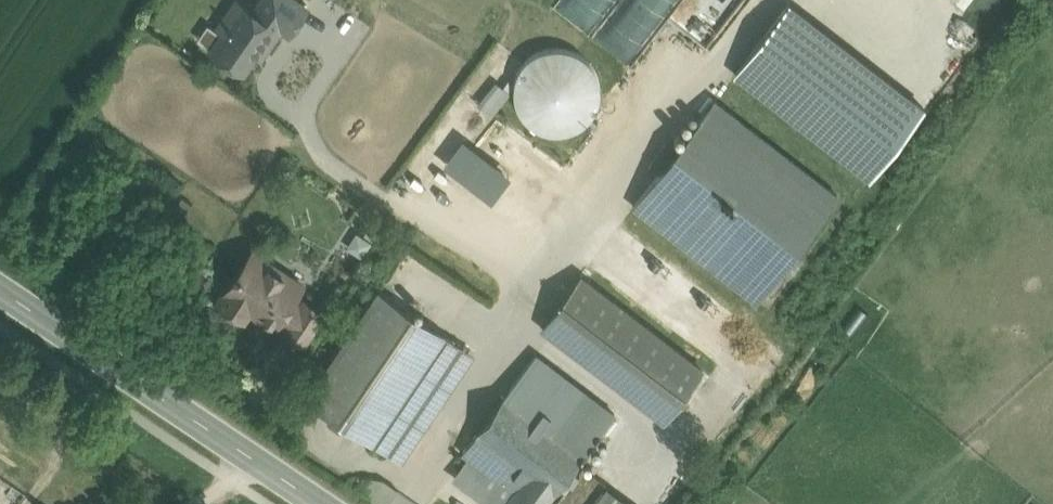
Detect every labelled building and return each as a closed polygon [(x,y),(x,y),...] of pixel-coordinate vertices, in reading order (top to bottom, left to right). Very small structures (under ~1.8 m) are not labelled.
[(243,0),(230,0),(199,41),(250,78),(304,5),(297,0),(256,0),(251,6),(243,0)] [(732,76),(872,176),(925,104),(784,3),(732,76)] [(535,138),(605,111),(577,40),(507,67),(535,138)] [(630,208),(760,299),(839,187),(710,96),(630,208)] [(489,164),(483,178),(510,190),(516,175),(489,164)] [(302,283),(253,250),(220,300),(244,316),(249,309),(261,318),(263,315),(275,323),(279,317),(288,323),(300,305),(292,299),(302,283)] [(702,368),(581,276),(543,326),(664,418),(702,368)] [(379,287),(306,396),(373,440),(446,332),(379,287)] [(288,323),(284,329),(304,342),(324,311),(305,298),(300,305),(288,323)] [(446,332),(373,440),(391,452),(464,344),(446,332)] [(486,393),(486,391),(486,389),(485,387),(483,386),(481,385),(478,386),(476,387),(475,389),(475,391),(475,394),(477,395),(478,397),(481,397),(483,397),(485,395),(486,393)] [(496,401),(496,398),(496,396),(495,394),(493,393),(490,393),(488,393),(486,394),(485,396),(485,399),(485,401),(487,403),(488,404),(491,404),(493,404),(495,403),(496,401)] [(583,455),(504,396),(477,432),(556,491),(583,455)] [(556,491),(477,432),(462,453),(514,492),(505,503),(546,503),(556,491)] [(587,469),(574,488),(590,500),(587,503),(638,503),(587,469)] [(374,474),(360,494),(374,503),(389,503),(398,490),(374,474)]
